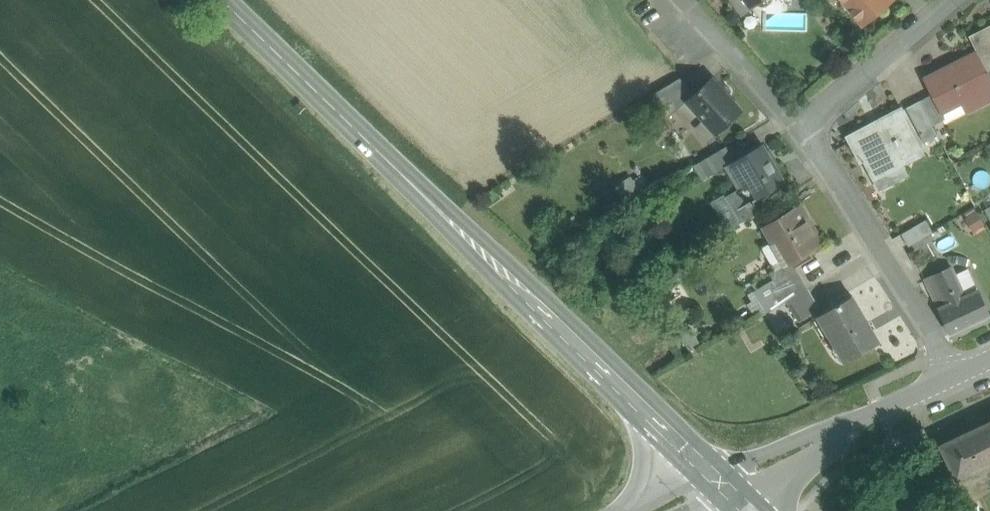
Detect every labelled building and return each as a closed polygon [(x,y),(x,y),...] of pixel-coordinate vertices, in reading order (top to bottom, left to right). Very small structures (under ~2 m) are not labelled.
[(747,0),(733,0),(742,12),(751,5),(747,0)] [(863,22),(889,0),(845,0),(863,22)] [(807,12),(768,12),(768,27),(807,27),(807,12)] [(970,35),(978,51),(987,68),(989,66),(989,25),(970,35)] [(925,78),(933,94),(942,112),(942,111),(973,96),(978,107),(989,101),(989,74),(987,68),(978,51),(925,78)] [(678,80),(655,94),(669,118),(679,109),(688,101),(687,100),(695,94),(682,78),(678,80)] [(695,94),(687,100),(688,101),(679,109),(707,141),(716,133),(716,134),(742,111),(713,78),(695,94)] [(933,94),(919,101),(933,126),(946,119),(942,111),(942,112),(933,94)] [(919,101),(907,108),(920,133),(933,126),(919,101)] [(901,109),(848,137),(860,161),(864,159),(874,177),(900,163),(897,158),(921,146),(901,109)] [(762,144),(730,163),(731,164),(732,163),(745,185),(746,187),(751,184),(758,197),(761,196),(785,181),(762,144)] [(723,149),(706,160),(712,171),(730,160),(723,149)] [(706,160),(694,166),(700,178),(712,171),(706,160)] [(906,175),(900,163),(874,177),(880,189),(906,175)] [(745,185),(728,196),(737,209),(736,210),(736,211),(748,203),(758,197),(751,184),(746,187),(745,185)] [(758,197),(748,203),(736,211),(742,221),(767,206),(761,196),(758,197)] [(798,205),(763,226),(772,241),(776,239),(790,261),(821,242),(798,205)] [(974,206),(962,213),(973,232),(985,225),(974,206)] [(926,218),(901,233),(909,246),(933,231),(926,218)] [(923,247),(904,257),(910,268),(928,258),(923,247)] [(795,265),(774,277),(781,289),(802,277),(795,265)] [(953,267),(926,279),(935,299),(943,295),(947,304),(966,296),(953,267)] [(802,277),(781,289),(788,300),(808,288),(802,277)] [(808,288),(788,300),(794,309),(814,297),(808,288)] [(947,304),(940,308),(951,333),(989,316),(978,290),(947,304)] [(852,294),(823,311),(836,334),(831,337),(845,361),(879,341),(852,294)] [(814,297),(794,309),(800,320),(820,308),(814,297)] [(977,430),(989,460),(989,425),(977,430)] [(977,430),(941,445),(956,479),(989,464),(989,460),(977,430)]
